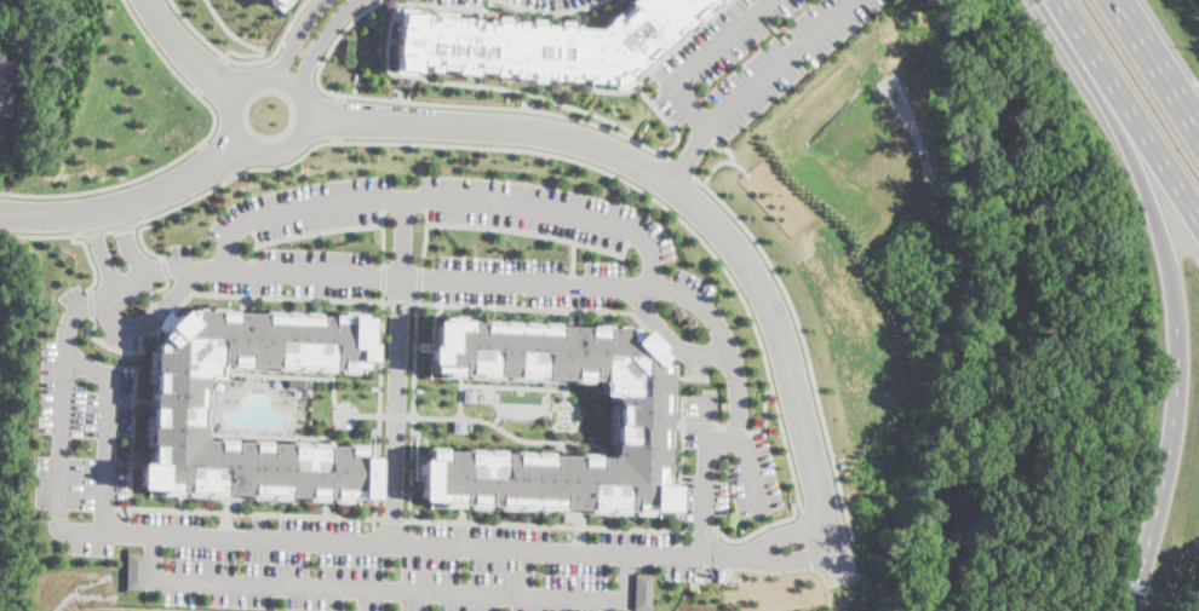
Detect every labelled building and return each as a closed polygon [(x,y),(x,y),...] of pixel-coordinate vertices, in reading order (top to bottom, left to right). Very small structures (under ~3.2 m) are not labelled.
[(277,10),(268,0),(286,0),(277,10)] [(600,24),(626,0),(708,0),(616,81),(390,67),(396,7),(600,24)] [(1,122),(0,122),(0,54),(1,54),(1,60),(11,60),(11,116),(1,116),(1,122)] [(189,309),(331,316),(331,313),(349,315),(349,317),(368,318),(367,342),(371,342),(369,358),(366,358),(365,370),(216,364),(216,375),(205,375),(201,433),(206,439),(365,445),(365,457),(374,457),(373,498),(136,488),(137,462),(145,462),(151,344),(189,309)] [(441,317),(621,324),(666,369),(665,508),(426,505),(430,451),(598,454),(610,449),(610,394),(598,376),(437,373),(441,317)] [(474,400),(465,400),(466,388),(475,388),(474,400)] [(464,431),(454,431),(454,420),(464,420),(464,431)] [(122,548),(140,549),(138,586),(120,584),(122,548)] [(632,571),(650,571),(649,609),(631,607),(632,571)]
